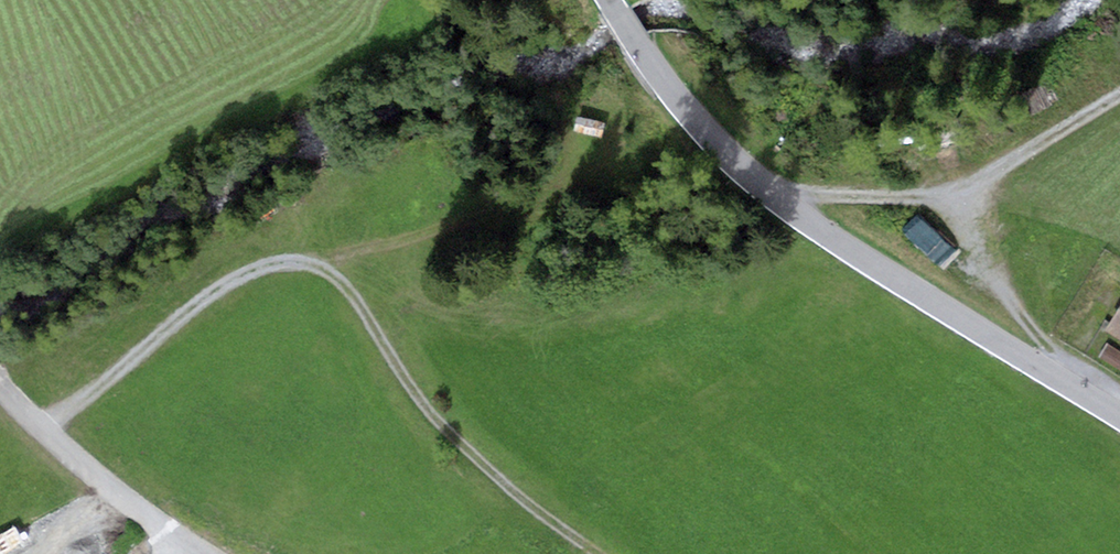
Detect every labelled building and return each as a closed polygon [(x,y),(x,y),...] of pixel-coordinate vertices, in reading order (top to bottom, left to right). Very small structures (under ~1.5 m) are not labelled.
[(583,122),(577,135),(600,145),(606,132),(583,122)] [(922,260),(938,249),(918,220),(902,231),(922,260)] [(1110,329),(1119,335),(1119,313),(1110,329)] [(1099,369),(1119,382),(1119,362),(1108,355),(1099,369)]
